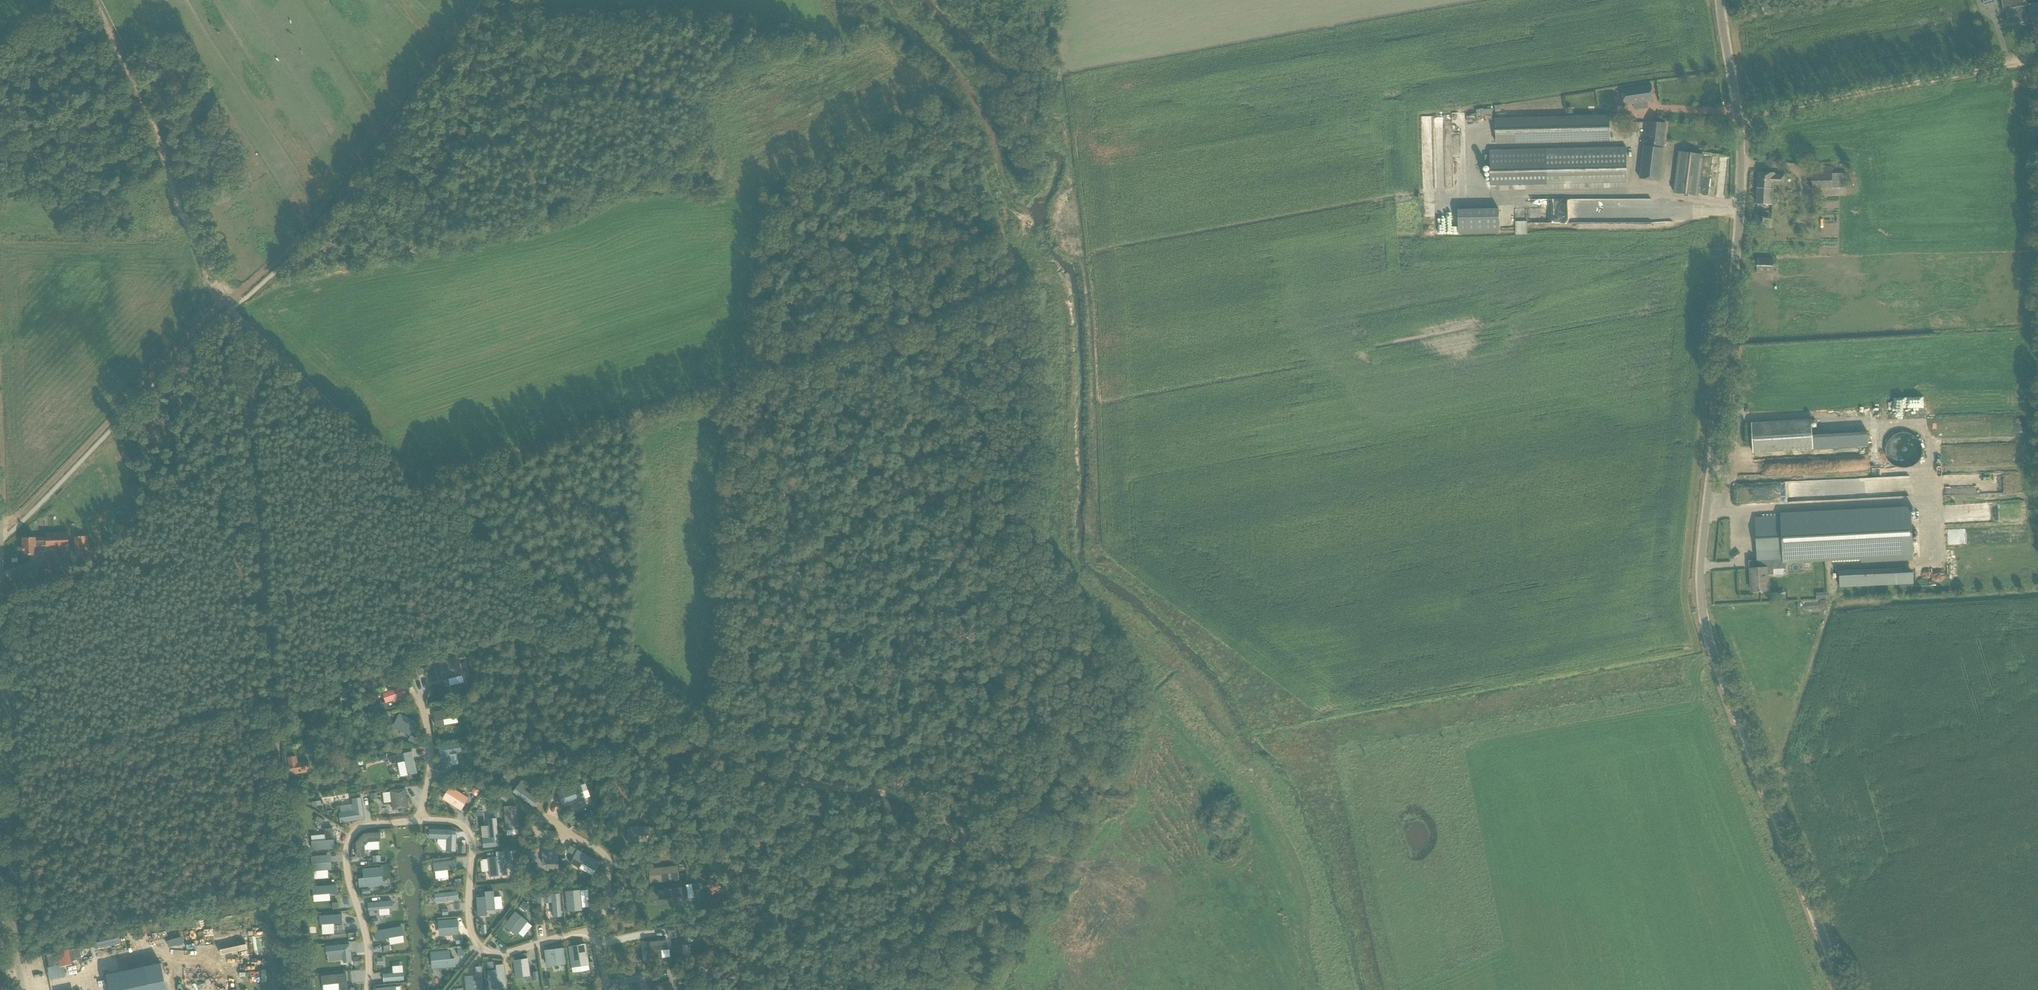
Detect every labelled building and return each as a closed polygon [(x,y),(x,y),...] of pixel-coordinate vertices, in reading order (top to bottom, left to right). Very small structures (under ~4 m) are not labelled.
[(2004,10),(2007,10),(2009,24),(2025,21),(2025,24),(2033,22),(2034,25),(2037,24),(2037,3),(2016,7),(2015,0),(2010,0),(2002,1),(2004,10)] [(1654,101),(1652,85),(1622,89),(1624,105),(1654,101)] [(1496,118),(1497,143),(1611,140),(1610,115),(1496,118)] [(1622,121),(1621,131),(1638,132),(1638,122),(1622,121)] [(1664,142),(1666,124),(1647,121),(1641,177),(1659,179),(1665,142),(1664,142)] [(1624,147),(1591,147),(1489,149),(1490,155),(1490,165),(1491,185),(1547,184),(1625,182),(1624,147)] [(1674,192),(1698,195),(1703,155),(1679,152),(1674,192)] [(1847,187),(1846,173),(1832,174),(1832,166),(1812,166),(1813,188),(1847,187)] [(1758,172),(1755,227),(1771,228),(1774,184),(1782,185),(1782,173),(1758,172)] [(1517,207),(1517,220),(1530,220),(1530,207),(1517,207)] [(1499,209),(1458,210),(1459,234),(1499,233),(1499,209)] [(1516,233),(1528,232),(1528,220),(1515,220),(1516,233)] [(1757,273),(1758,269),(1773,270),(1774,259),(1758,258),(1757,273)] [(1751,423),(1753,453),(1813,449),(1811,419),(1751,423)] [(1895,462),(1922,457),(1918,431),(1891,435),(1895,462)] [(1759,568),(1751,569),(1752,591),(1759,591),(1759,592),(1761,592),(1761,591),(1768,590),(1767,574),(1774,574),(1774,569),(1784,568),(1784,560),(1843,557),(1843,561),(1913,558),(1912,536),(1917,535),(1917,531),(1912,532),(1911,508),(1779,515),(1780,517),(1766,518),(1756,518),(1758,560),(1759,560),(1759,568)] [(46,538),(35,538),(23,538),(23,555),(36,554),(35,548),(68,547),(68,533),(46,534),(46,538)] [(88,547),(87,537),(75,537),(75,548),(88,547)] [(1901,568),(1839,571),(1840,587),(1913,583),(1913,575),(1902,576),(1901,568)] [(435,664),(439,681),(462,675),(457,658),(435,664)] [(376,681),(367,684),(369,690),(378,687),(376,681)] [(386,703),(380,705),(382,711),(394,707),(392,701),(405,696),(407,695),(404,686),(382,694),(386,703)] [(434,712),(436,726),(444,725),(443,719),(457,717),(455,709),(434,712)] [(393,727),(409,735),(416,722),(399,714),(393,727)] [(322,730),(331,720),(325,715),(316,726),(322,730)] [(410,735),(408,740),(416,744),(418,739),(410,735)] [(451,769),(448,754),(461,752),(460,743),(439,747),(442,765),(441,766),(442,770),(443,771),(447,770),(448,769),(451,769)] [(412,752),(390,756),(391,764),(398,763),(401,776),(408,775),(417,773),(412,752)] [(309,771),(308,764),(309,764),(309,761),(307,761),(307,760),(297,762),(296,756),(287,757),(289,774),(309,771)] [(503,774),(500,778),(504,781),(509,774),(505,771),(503,774)] [(566,774),(560,777),(562,783),(568,781),(568,780),(566,774)] [(581,785),(559,792),(564,806),(586,799),(581,785)] [(469,798),(450,786),(442,799),(461,810),(469,798)] [(518,786),(513,792),(533,806),(538,800),(518,786)] [(474,787),(470,793),(472,794),(476,796),(478,795),(480,790),(476,788),(474,787)] [(390,792),(384,793),(385,803),(391,802),(392,810),(408,808),(406,788),(390,790),(390,792)] [(504,793),(501,798),(504,800),(506,802),(510,797),(504,793)] [(353,799),(355,811),(340,814),(340,818),(340,819),(340,821),(341,822),(344,822),(345,821),(364,818),(361,798),(353,799)] [(517,805),(503,807),(505,825),(518,823),(517,805)] [(317,816),(315,820),(322,824),(325,820),(317,816)] [(496,818),(488,819),(490,839),(482,839),(483,848),(499,846),(496,818)] [(648,827),(628,827),(628,836),(649,835),(648,827)] [(325,834),(311,836),(312,850),(334,848),(333,828),(325,829),(325,834)] [(429,835),(429,837),(430,839),(433,839),(434,838),(438,838),(438,842),(443,850),(447,850),(447,851),(455,851),(456,834),(452,834),(452,831),(430,830),(430,834),(429,835)] [(365,846),(368,842),(381,841),(381,833),(364,834),(356,843),(357,857),(366,857),(365,846)] [(558,864),(558,845),(542,845),(542,864),(558,864)] [(570,846),(567,851),(573,854),(576,849),(570,846)] [(600,863),(578,850),(570,863),(579,868),(582,863),(595,870),(600,863)] [(495,856),(486,857),(488,877),(506,875),(504,851),(495,852),(495,856)] [(332,870),(331,854),(311,856),(312,871),(332,870)] [(447,870),(456,869),(455,859),(433,862),(434,871),(435,871),(436,879),(448,877),(447,870)] [(677,866),(656,869),(657,882),(678,879),(677,866)] [(377,885),(376,877),(381,876),(381,872),(381,871),(381,867),(377,868),(376,869),(363,870),(364,878),(359,878),(360,886),(377,885)] [(686,887),(658,891),(659,899),(687,896),(688,899),(694,898),(692,884),(686,885),(686,887)] [(336,885),(312,887),(313,895),(337,893),(336,885)] [(567,909),(582,908),(580,890),(565,892),(567,909)] [(458,891),(435,894),(435,902),(459,899),(458,891)] [(485,898),(477,898),(478,915),(487,915),(486,910),(494,909),(502,908),(501,897),(493,897),(493,896),(494,895),(493,891),(489,891),(488,892),(485,893),(485,898)] [(560,894),(551,894),(553,917),(561,916),(560,894)] [(392,901),(367,903),(368,910),(369,910),(369,916),(379,915),(379,916),(390,915),(389,909),(392,908),(392,901)] [(528,906),(524,902),(520,907),(525,910),(528,906)] [(515,912),(505,926),(510,930),(512,928),(518,933),(523,937),(532,926),(526,922),(527,921),(515,912)] [(341,914),(319,916),(320,924),(322,924),(323,934),(335,934),(335,935),(343,934),(341,914)] [(439,928),(442,928),(442,935),(458,934),(457,920),(438,921),(439,928)] [(402,926),(374,931),(375,940),(389,938),(403,935),(402,926)] [(666,941),(646,943),(647,959),(661,958),(661,950),(667,949),(666,941)] [(350,944),(326,946),(326,954),(342,953),(344,963),(352,962),(350,944)] [(585,944),(569,947),(572,968),(573,972),(589,969),(593,969),(592,961),(588,962),(585,944)] [(566,964),(564,948),(544,950),(546,967),(566,964)] [(449,950),(430,951),(432,970),(455,967),(454,958),(450,959),(449,950)] [(527,959),(514,961),(516,977),(523,976),(522,973),(529,973),(527,959)] [(106,975),(109,989),(166,989),(160,963),(106,975)] [(496,970),(487,971),(489,989),(498,989),(498,983),(506,982),(504,964),(495,965),(496,970)] [(403,973),(383,974),(383,981),(395,981),(403,980),(403,973)] [(322,976),(323,985),(324,989),(348,989),(346,974),(322,976)] [(465,976),(466,989),(484,989),(482,979),(474,980),(474,975),(465,976)]
